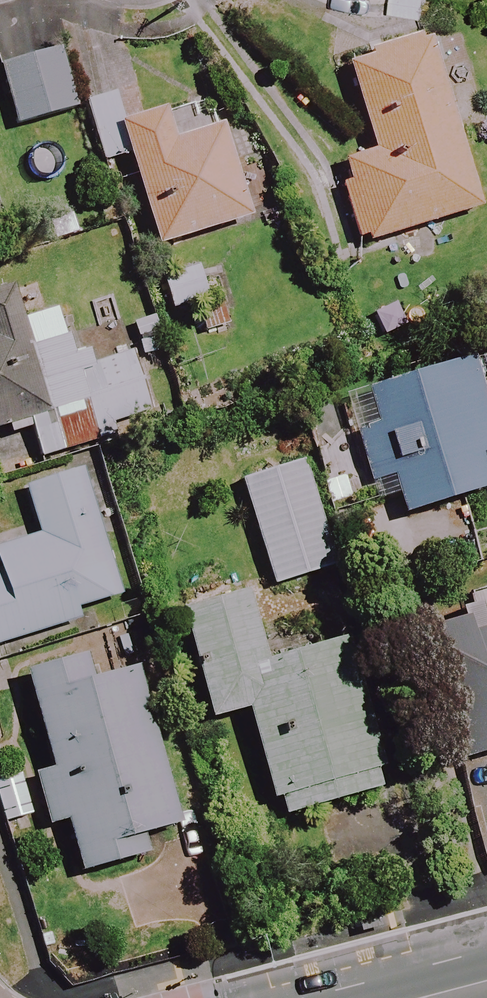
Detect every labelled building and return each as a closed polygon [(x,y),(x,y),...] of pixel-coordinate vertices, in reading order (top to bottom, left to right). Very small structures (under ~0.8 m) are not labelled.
[(418,20),(421,0),(333,0),(329,22),(385,32),(388,15),(418,20)] [(46,28),(17,36),(0,41),(0,85),(13,128),(70,111),(46,28)] [(474,213),(421,37),(339,61),(367,156),(331,166),(356,248),(474,213)] [(162,134),(157,115),(120,125),(111,94),(80,103),(98,167),(125,160),(150,250),(243,223),(214,119),(162,134)] [(204,309),(193,271),(158,282),(170,319),(204,309)] [(25,427),(33,460),(114,441),(109,421),(148,412),(135,355),(91,365),(72,359),(54,308),(15,318),(9,294),(0,296),(0,433),(25,427)] [(486,426),(486,397),(486,395),(476,398),(465,362),(361,393),(363,401),(341,407),(370,502),(390,496),(396,517),(483,491),(473,456),(486,452),(486,435),(485,427),(486,426)] [(330,571),(299,466),(236,485),(267,590),(330,571)] [(80,472),(17,491),(30,532),(0,541),(0,646),(72,624),(69,614),(118,599),(80,472)] [(205,721),(242,711),(267,804),(273,802),(278,818),(371,793),(332,646),(258,665),(239,595),(176,612),(205,721)] [(473,632),(471,627),(426,639),(459,760),(486,752),(486,629),(473,632)] [(173,829),(124,647),(18,675),(45,773),(27,778),(40,828),(61,822),(75,875),(144,857),(139,838),(173,829)]
